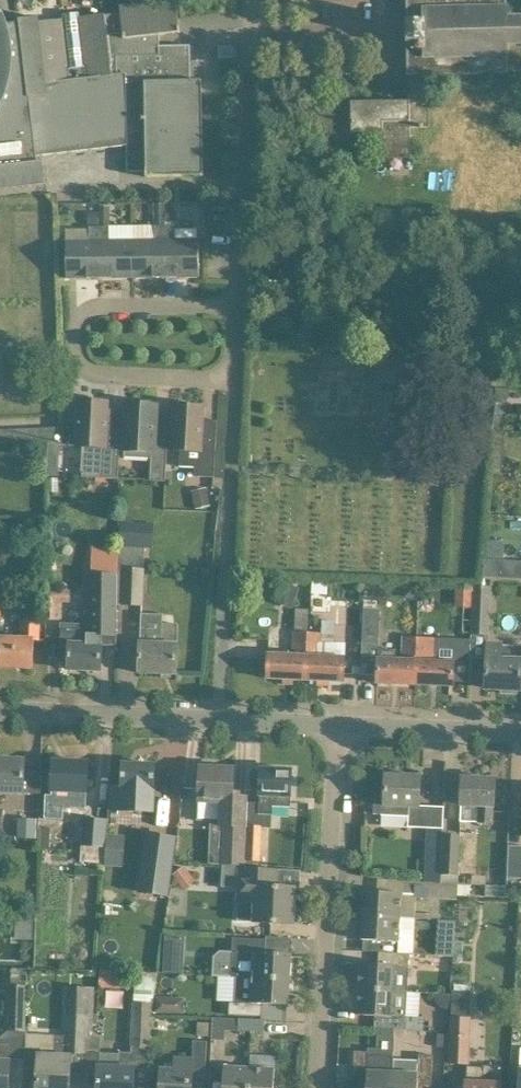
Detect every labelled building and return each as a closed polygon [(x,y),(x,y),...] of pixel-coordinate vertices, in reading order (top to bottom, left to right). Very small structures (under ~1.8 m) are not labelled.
[(409,101),(410,128),(429,127),(428,76),(508,74),(508,72),(520,72),(520,19),(507,19),(506,0),(406,0),(407,24),(406,24),(406,45),(407,45),(407,76),(408,76),(409,101)] [(46,184),(44,162),(37,162),(36,156),(126,146),(127,173),(146,172),(146,177),(203,176),(202,81),(191,81),(190,46),(166,46),(166,48),(160,48),(160,35),(166,34),(166,33),(163,34),(162,25),(179,24),(176,1),(120,7),(121,13),(105,15),(105,14),(79,17),(79,13),(63,15),(63,19),(39,22),(38,18),(19,20),(20,24),(8,25),(7,21),(3,12),(0,13),(0,14),(1,16),(0,16),(0,189),(46,184)] [(219,47),(219,59),(233,59),(233,47),(219,47)] [(334,134),(333,96),(302,97),(303,134),(334,134)] [(410,128),(409,101),(351,103),(352,134),(375,133),(375,159),(411,158),(410,128)] [(155,240),(132,241),(133,277),(166,277),(165,212),(165,204),(155,204),(155,240)] [(109,207),(99,207),(99,214),(100,225),(100,227),(100,278),(133,277),(132,241),(110,241),(109,207)] [(175,212),(165,212),(166,277),(199,277),(199,242),(175,243),(175,212)] [(99,214),(88,214),(88,223),(88,225),(100,225),(99,214)] [(89,241),(66,241),(67,278),(100,278),(100,227),(89,227),(89,241)] [(496,391),(496,403),(505,403),(510,398),(510,391),(496,391)] [(76,435),(75,445),(84,445),(82,477),(117,479),(121,410),(108,409),(109,402),(78,400),(76,433),(76,435)] [(126,403),(125,425),(123,451),(151,452),(150,481),(165,482),(168,438),(155,438),(157,404),(153,404),(151,401),(142,401),(140,404),(126,403)] [(199,477),(214,478),(217,421),(203,420),(203,407),(174,405),(172,450),(181,451),(179,467),(195,468),(194,476),(199,476),(199,477)] [(493,432),(491,452),(503,453),(504,432),(493,432)] [(47,445),(47,453),(59,453),(59,445),(47,445)] [(491,458),(489,475),(501,475),(502,459),(491,458)] [(210,506),(207,488),(191,491),(195,509),(210,506)] [(488,541),(487,558),(502,559),(503,542),(488,541)] [(62,625),(61,639),(64,639),(63,658),(68,658),(67,669),(100,671),(102,649),(102,644),(101,644),(102,627),(103,610),(117,611),(117,604),(118,546),(92,546),(91,575),(90,575),(88,610),(89,610),(88,626),(62,625)] [(145,548),(118,546),(117,604),(142,605),(145,548)] [(25,554),(20,562),(25,571),(35,571),(40,563),(35,554),(25,554)] [(513,578),(520,579),(520,561),(514,560),(513,578)] [(313,581),(312,594),(328,594),(328,581),(313,581)] [(376,684),(415,685),(417,637),(402,637),(402,655),(404,655),(404,661),(394,660),(395,652),(395,650),(379,649),(380,610),(377,610),(377,587),(381,587),(381,583),(365,582),(364,608),(362,652),(361,675),(377,675),(376,684)] [(417,597),(418,584),(404,583),(403,597),(417,597)] [(283,585),(275,605),(289,610),(297,590),(283,585)] [(455,607),(455,610),(472,611),(473,595),(473,587),(456,586),(455,607)] [(471,646),(489,646),(488,658),(487,658),(487,666),(486,688),(501,689),(501,693),(517,694),(517,689),(520,690),(520,646),(504,646),(505,642),(489,641),(491,596),(473,595),(472,611),(471,640),(471,646)] [(294,680),(306,680),(307,633),(308,628),(309,609),(296,609),(295,633),(294,633),(293,649),(295,649),(295,655),(268,654),(267,678),(283,679),(283,684),(293,684),(294,680)] [(336,639),(339,620),(326,618),(324,638),(336,639)] [(33,668),(34,640),(39,640),(40,622),(21,621),(20,639),(0,638),(0,667),(33,668)] [(140,651),(139,673),(176,675),(178,644),(177,644),(178,624),(163,623),(142,622),(141,642),(140,642),(140,651)] [(307,633),(306,680),(318,681),(318,685),(330,686),(330,681),(344,682),(345,660),(345,657),(318,656),(319,650),(321,650),(322,634),(307,633)] [(417,637),(415,685),(453,687),(454,665),(454,663),(470,663),(471,646),(471,640),(440,638),(417,637)] [(23,793),(23,782),(24,760),(0,759),(0,792),(23,793)] [(45,794),(44,819),(63,819),(64,808),(86,809),(87,791),(87,784),(88,762),(53,761),(52,783),(52,789),(53,790),(52,795),(45,794)] [(123,763),(122,787),(112,786),(111,810),(153,812),(155,765),(123,763)] [(201,767),(199,819),(223,820),(221,864),(246,865),(246,858),(247,826),(246,826),(246,824),(247,802),(232,802),(232,799),(234,768),(201,767)] [(259,770),(259,792),(259,795),(259,814),(271,814),(272,807),(291,807),(292,771),(259,770)] [(442,848),(443,835),(444,807),(418,806),(420,776),(387,775),(386,795),(375,795),(374,814),(408,816),(408,827),(428,828),(427,847),(442,848)] [(461,805),(460,821),(477,822),(477,823),(492,824),(492,807),(494,807),(494,804),(495,780),(462,778),(461,801),(461,805)] [(24,818),(23,837),(36,837),(37,818),(24,818)] [(83,818),(81,846),(80,862),(104,864),(105,847),(106,848),(108,820),(83,818)] [(247,826),(246,858),(261,859),(263,827),(247,826)] [(40,850),(50,850),(51,840),(51,827),(41,827),(40,850)] [(141,891),(167,895),(175,836),(149,832),(141,891)] [(442,857),(441,883),(458,884),(460,835),(443,835),(442,848),(442,857)] [(506,878),(520,879),(520,846),(508,846),(506,878)] [(196,881),(184,866),(173,875),(184,890),(196,881)] [(238,921),(255,922),(293,924),(295,888),(275,887),(276,869),(254,868),(241,867),(238,921)] [(473,877),(472,886),(486,887),(486,878),(473,877)] [(458,884),(441,883),(429,882),(429,886),(415,885),(414,898),(428,899),(428,896),(457,897),(458,884)] [(365,891),(363,916),(401,918),(403,894),(387,893),(365,891)] [(363,916),(362,940),(380,941),(379,952),(409,954),(410,954),(412,954),(414,919),(401,918),(363,916)] [(436,955),(453,956),(456,921),(438,920),(436,955)] [(165,935),(163,972),(183,973),(185,937),(165,935)] [(231,977),(236,977),(253,978),(290,980),(292,954),(266,953),(266,940),(233,938),(231,977)] [(361,963),(359,989),(408,992),(409,968),(408,968),(409,954),(379,952),(378,964),(361,963)] [(100,971),(100,985),(114,985),(114,971),(100,971)] [(253,978),(236,977),(235,1002),(230,1001),(229,1015),(262,1017),(263,1004),(289,1005),(290,980),(253,978)] [(9,1005),(8,1031),(25,1031),(26,1005),(27,985),(12,985),(9,985),(9,1005)] [(452,1017),(450,1064),(469,1064),(470,1017),(471,986),(454,985),(454,991),(452,991),(452,1017)] [(85,1076),(88,1014),(94,1014),(96,987),(69,986),(67,1036),(56,1036),(27,1034),(26,1047),(25,1058),(24,1074),(37,1075),(37,1080),(31,1080),(31,1087),(69,1087),(69,1072),(70,1053),(85,1053),(84,1076),(85,1076)] [(408,992),(359,989),(358,1015),(375,1016),(374,1029),(404,1031),(404,1030),(424,1031),(425,1016),(406,1015),(408,992)] [(443,1009),(450,1009),(451,995),(435,994),(436,1002),(443,1009)] [(170,1013),(170,998),(156,997),(155,1013),(170,1013)] [(134,1002),(133,1016),(131,1047),(149,1048),(152,1003),(134,1002)] [(85,1076),(97,1076),(97,1087),(133,1087),(135,1052),(119,1052),(101,1052),(92,1052),(94,1014),(88,1014),(85,1076)] [(239,1019),(238,1031),(251,1031),(252,1020),(239,1019)] [(252,1020),(251,1031),(265,1032),(265,1020),(252,1020)] [(198,1023),(198,1036),(210,1036),(211,1023),(198,1023)] [(161,1079),(160,1087),(192,1087),(192,1076),(205,1076),(206,1054),(207,1041),(193,1041),(192,1060),(175,1059),(174,1071),(161,1070),(161,1079)] [(9,1072),(10,1061),(8,1061),(9,1045),(0,1045),(0,1087),(8,1087),(9,1072)] [(393,1073),(394,1055),(369,1054),(369,1052),(355,1051),(353,1085),(367,1085),(367,1087),(392,1087),(393,1073)] [(392,1087),(418,1087),(428,1087),(432,1087),(433,1066),(433,1056),(420,1055),(419,1060),(405,1059),(393,1059),(393,1073),(392,1087)] [(466,1087),(501,1087),(501,1085),(502,1068),(484,1067),(468,1066),(468,1083),(467,1083),(466,1087)] [(250,1068),(224,1067),(223,1087),(249,1087),(250,1068)] [(249,1087),(274,1087),(275,1069),(250,1068),(249,1087)]
